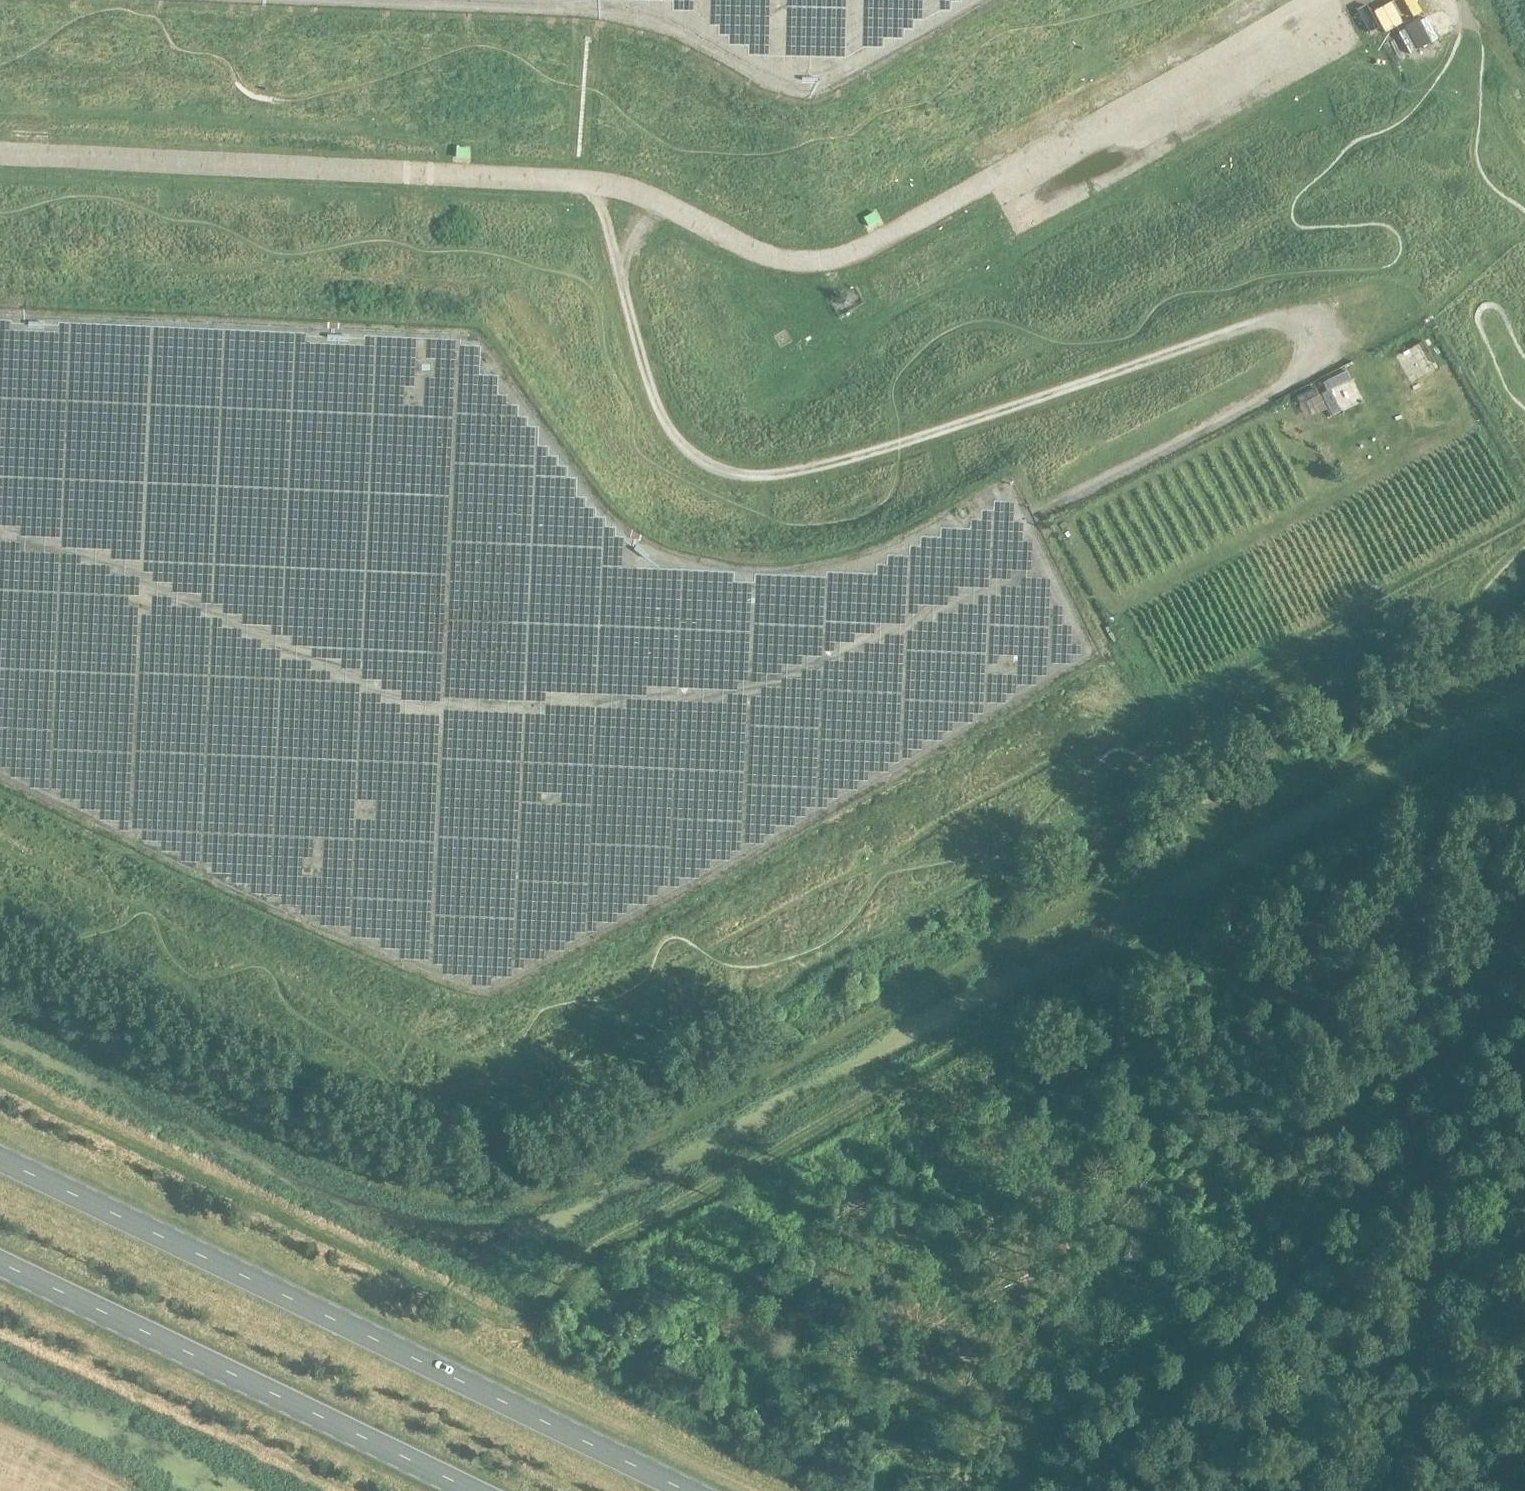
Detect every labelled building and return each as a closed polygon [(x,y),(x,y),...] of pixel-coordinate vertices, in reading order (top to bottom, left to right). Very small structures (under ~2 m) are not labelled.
[(1343,15),(1365,4),(1363,0),(1350,0),(1339,6),(1343,15)] [(1360,12),(1373,28),(1388,16),(1375,0),(1360,12)]
